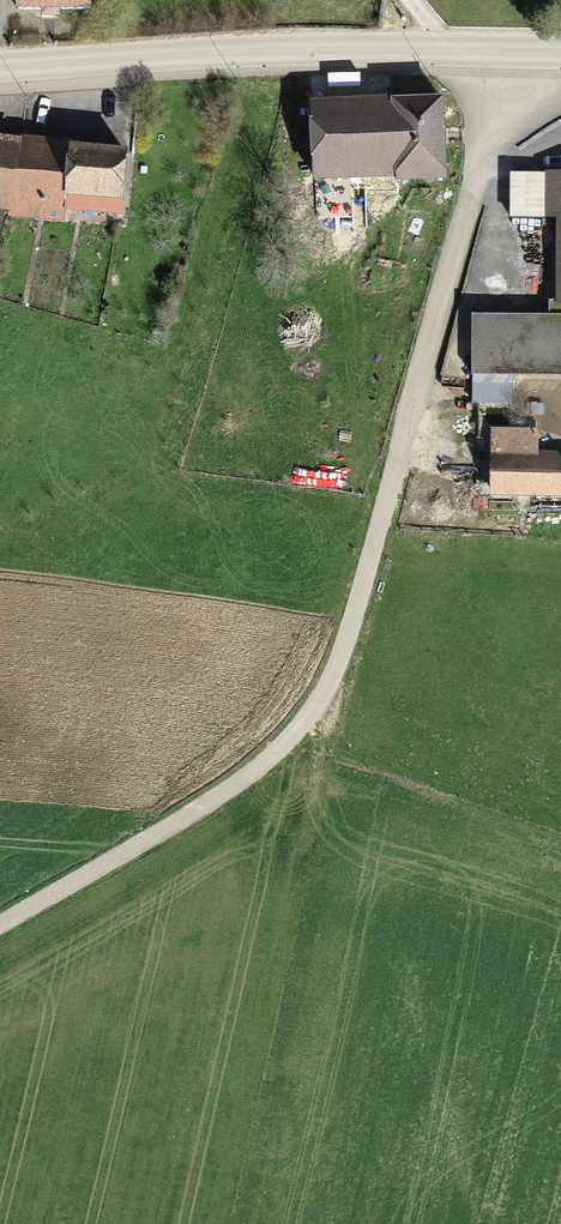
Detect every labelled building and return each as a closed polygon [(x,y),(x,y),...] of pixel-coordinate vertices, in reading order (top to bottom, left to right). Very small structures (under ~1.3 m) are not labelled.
[(17,16),(84,16),(84,0),(17,0),(17,16)] [(436,111),(310,115),(313,188),(438,184),(436,111)] [(0,135),(0,204),(11,205),(11,212),(61,216),(62,205),(120,210),(126,150),(0,135)] [(508,225),(551,225),(550,181),(507,182),(508,225)] [(550,181),(551,225),(553,322),(560,322),(560,181),(550,181)] [(553,322),(468,322),(468,381),(560,381),(560,322),(553,322)] [(494,431),(493,492),(560,493),(560,452),(535,452),(535,432),(494,431)]
